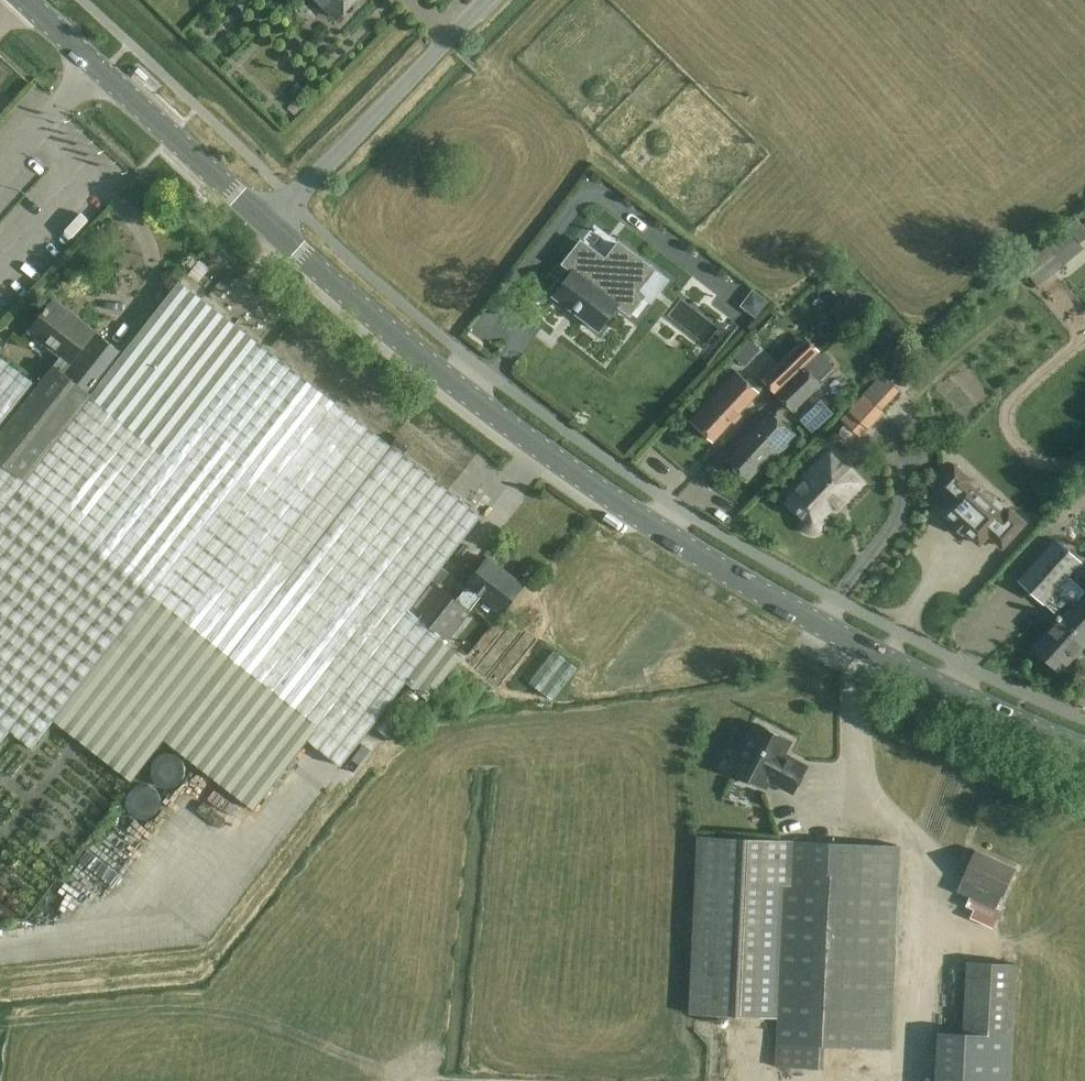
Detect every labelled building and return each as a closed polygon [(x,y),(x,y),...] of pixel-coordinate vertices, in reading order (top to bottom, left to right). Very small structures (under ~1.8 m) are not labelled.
[(338,19),(355,0),(317,0),(338,19)] [(1069,228),(1023,266),(1039,285),(1065,264),(1084,247),(1069,228)] [(605,257),(583,240),(565,263),(574,270),(555,296),(571,308),(573,306),(579,310),(577,313),(598,329),(618,304),(629,313),(660,272),(618,240),(605,257)] [(122,353),(92,391),(55,363),(39,385),(0,355),(0,743),(10,730),(32,747),(54,719),(87,745),(131,781),(165,739),(254,809),(308,740),(341,765),(409,679),(432,697),(457,665),(464,657),(440,639),(442,636),(447,640),(470,611),(469,610),(456,600),(431,581),(482,515),(179,280),(131,343),(130,342),(122,353)] [(744,302),(758,313),(767,302),(753,291),(744,302)] [(54,300),(30,330),(62,355),(55,363),(92,391),(122,353),(54,300)] [(781,322),(789,331),(801,320),(792,311),(781,322)] [(26,312),(17,324),(28,332),(37,319),(26,312)] [(757,344),(752,348),(758,355),(763,351),(767,355),(779,343),(767,331),(755,343),(757,344)] [(759,381),(775,396),(820,352),(803,334),(778,357),(781,359),(759,381)] [(820,352),(775,396),(791,411),(816,384),(819,386),(837,369),(820,352)] [(861,438),(885,412),(884,411),(901,391),(889,380),(902,368),(896,362),(840,418),(861,438)] [(734,373),(706,404),(691,420),(713,440),(756,393),(734,373)] [(427,403),(418,396),(411,404),(419,411),(427,403)] [(824,398),(802,418),(812,429),(834,408),(824,398)] [(382,414),(374,424),(385,433),(393,422),(382,414)] [(773,457),(793,436),(770,415),(728,461),(748,478),(770,454),(773,457)] [(399,434),(391,444),(404,453),(411,444),(399,434)] [(828,450),(818,460),(803,476),(806,479),(785,501),(804,520),(804,526),(809,530),(815,530),(819,526),(819,520),(838,500),(843,504),(863,484),(828,450)] [(939,483),(939,486),(939,488),(940,490),(942,492),(944,493),(947,493),(952,498),(941,509),(979,544),(988,534),(1002,547),(1024,523),(1009,509),(1001,518),(965,485),(970,480),(956,467),(946,477),(944,478),(942,479),(940,481),(939,483)] [(1034,564),(1019,580),(1058,615),(1056,617),(1059,619),(1034,647),(1060,670),(1084,643),(1084,612),(1059,588),(1083,563),(1057,539),(1034,564)] [(489,558),(456,600),(469,610),(481,595),(503,612),(523,585),(489,558)] [(530,682),(529,682),(552,700),(553,699),(577,668),(578,668),(555,650),(554,650),(530,682)] [(483,680),(476,688),(490,698),(496,691),(493,689),(494,688),(483,680)] [(792,761),(783,756),(784,753),(791,741),(758,724),(733,770),(766,787),(770,780),(793,792),(807,766),(793,758),(792,761)] [(86,754),(78,764),(86,770),(94,760),(86,754)] [(99,763),(91,774),(99,780),(107,770),(99,763)] [(115,772),(104,785),(115,793),(126,780),(115,772)] [(140,810),(158,810),(157,788),(139,788),(140,810)] [(84,807),(78,815),(91,825),(97,817),(84,807)] [(898,845),(785,840),(699,835),(690,1013),(760,1017),(767,884),(785,885),(776,1066),(822,1069),(824,1046),(888,1049),(898,845)] [(976,850),(963,878),(957,891),(971,897),(967,906),(976,910),(972,918),(994,928),(1002,909),(997,907),(1015,868),(976,850)] [(934,1080),(1011,1080),(1014,1034),(1016,1034),(1018,964),(967,961),(962,1032),(937,1031),(934,1080)]
